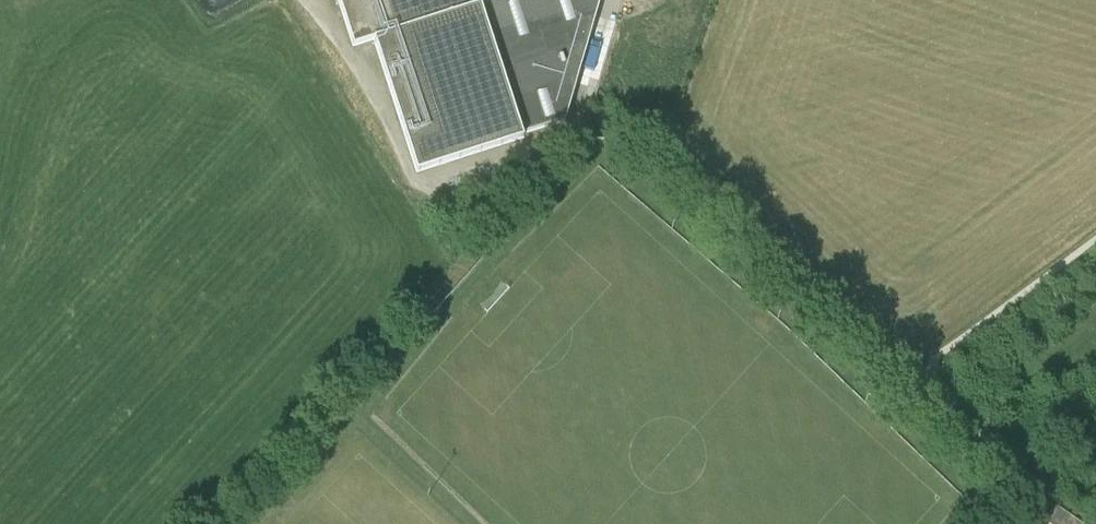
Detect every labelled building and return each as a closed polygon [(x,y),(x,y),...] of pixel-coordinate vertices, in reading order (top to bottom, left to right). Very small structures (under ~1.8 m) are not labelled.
[(351,44),(372,38),(415,170),(522,136),(521,133),(566,118),(601,0),(337,0),(351,44)] [(1049,523),(1079,523),(1081,522),(1057,506),(1046,522),(1049,523)]
